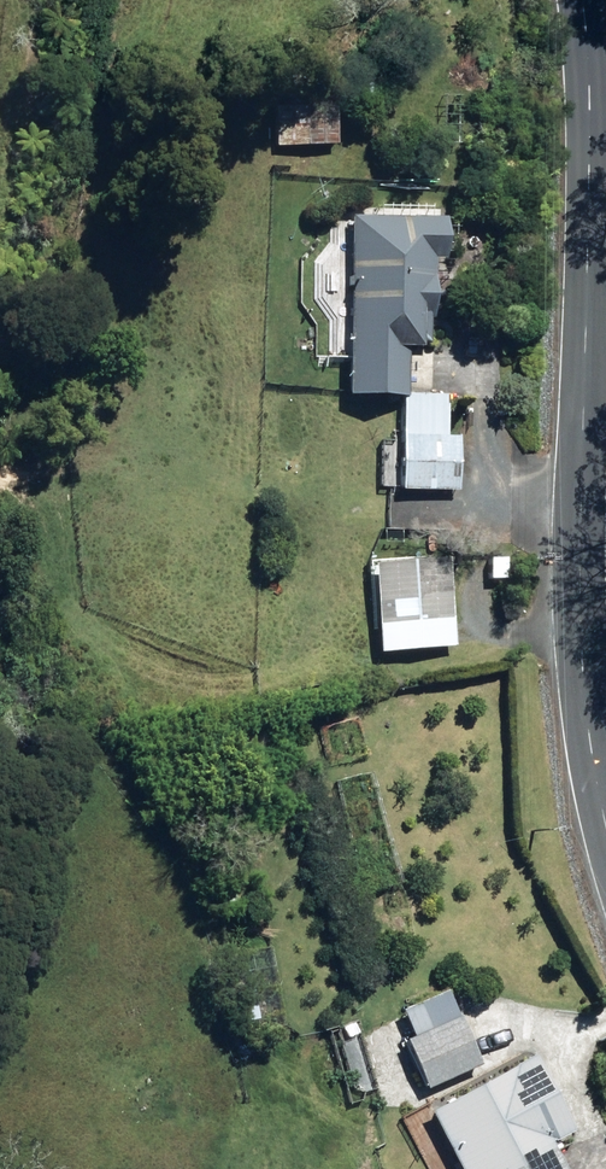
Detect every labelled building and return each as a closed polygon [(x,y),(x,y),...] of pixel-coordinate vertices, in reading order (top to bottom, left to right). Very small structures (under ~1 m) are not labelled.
[(276,108),(276,148),(339,146),(339,106),(276,108)] [(386,202),(385,221),(355,221),(352,399),(403,400),(402,440),(407,440),(406,491),(460,492),(461,438),(449,438),(450,400),(410,399),(410,350),(425,350),(425,346),(430,346),(430,322),(436,322),(437,262),(448,262),(448,222),(437,222),(437,211),(428,211),(429,208),(405,207),(405,203),(386,202)] [(380,655),(456,650),(455,623),(451,564),(375,569),(379,628),(380,655)] [(219,891),(220,908),(236,907),(235,890),(219,891)] [(406,1046),(428,1094),(483,1068),(461,1020),(444,1028),(437,1013),(409,1026),(417,1041),(406,1046)] [(396,1059),(377,1064),(383,1086),(402,1081),(396,1059)] [(555,1150),(520,1168),(565,1168),(555,1150)]
